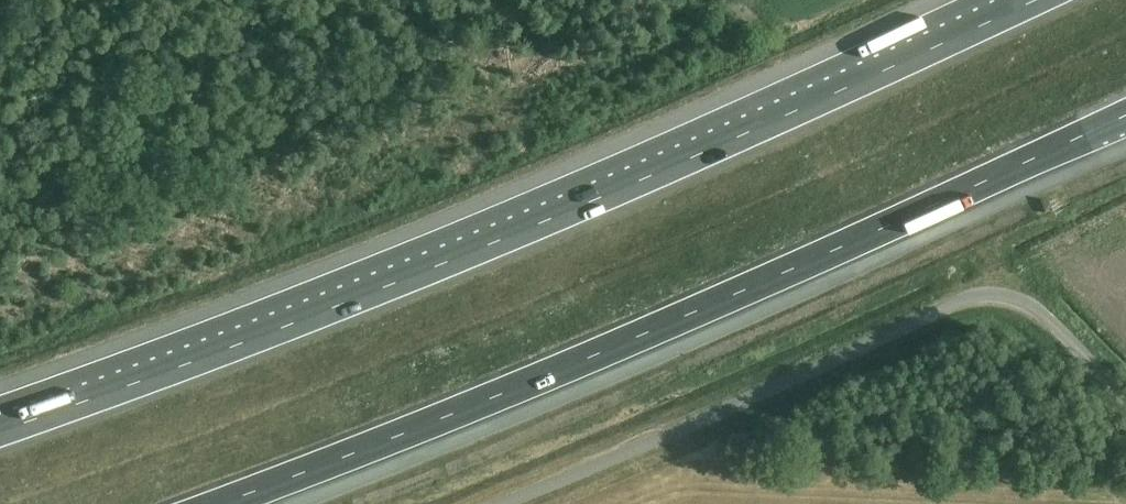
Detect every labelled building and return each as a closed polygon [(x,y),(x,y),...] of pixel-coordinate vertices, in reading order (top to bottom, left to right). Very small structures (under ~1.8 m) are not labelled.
[(183,358),(203,354),(201,343),(181,346),(183,358)]
